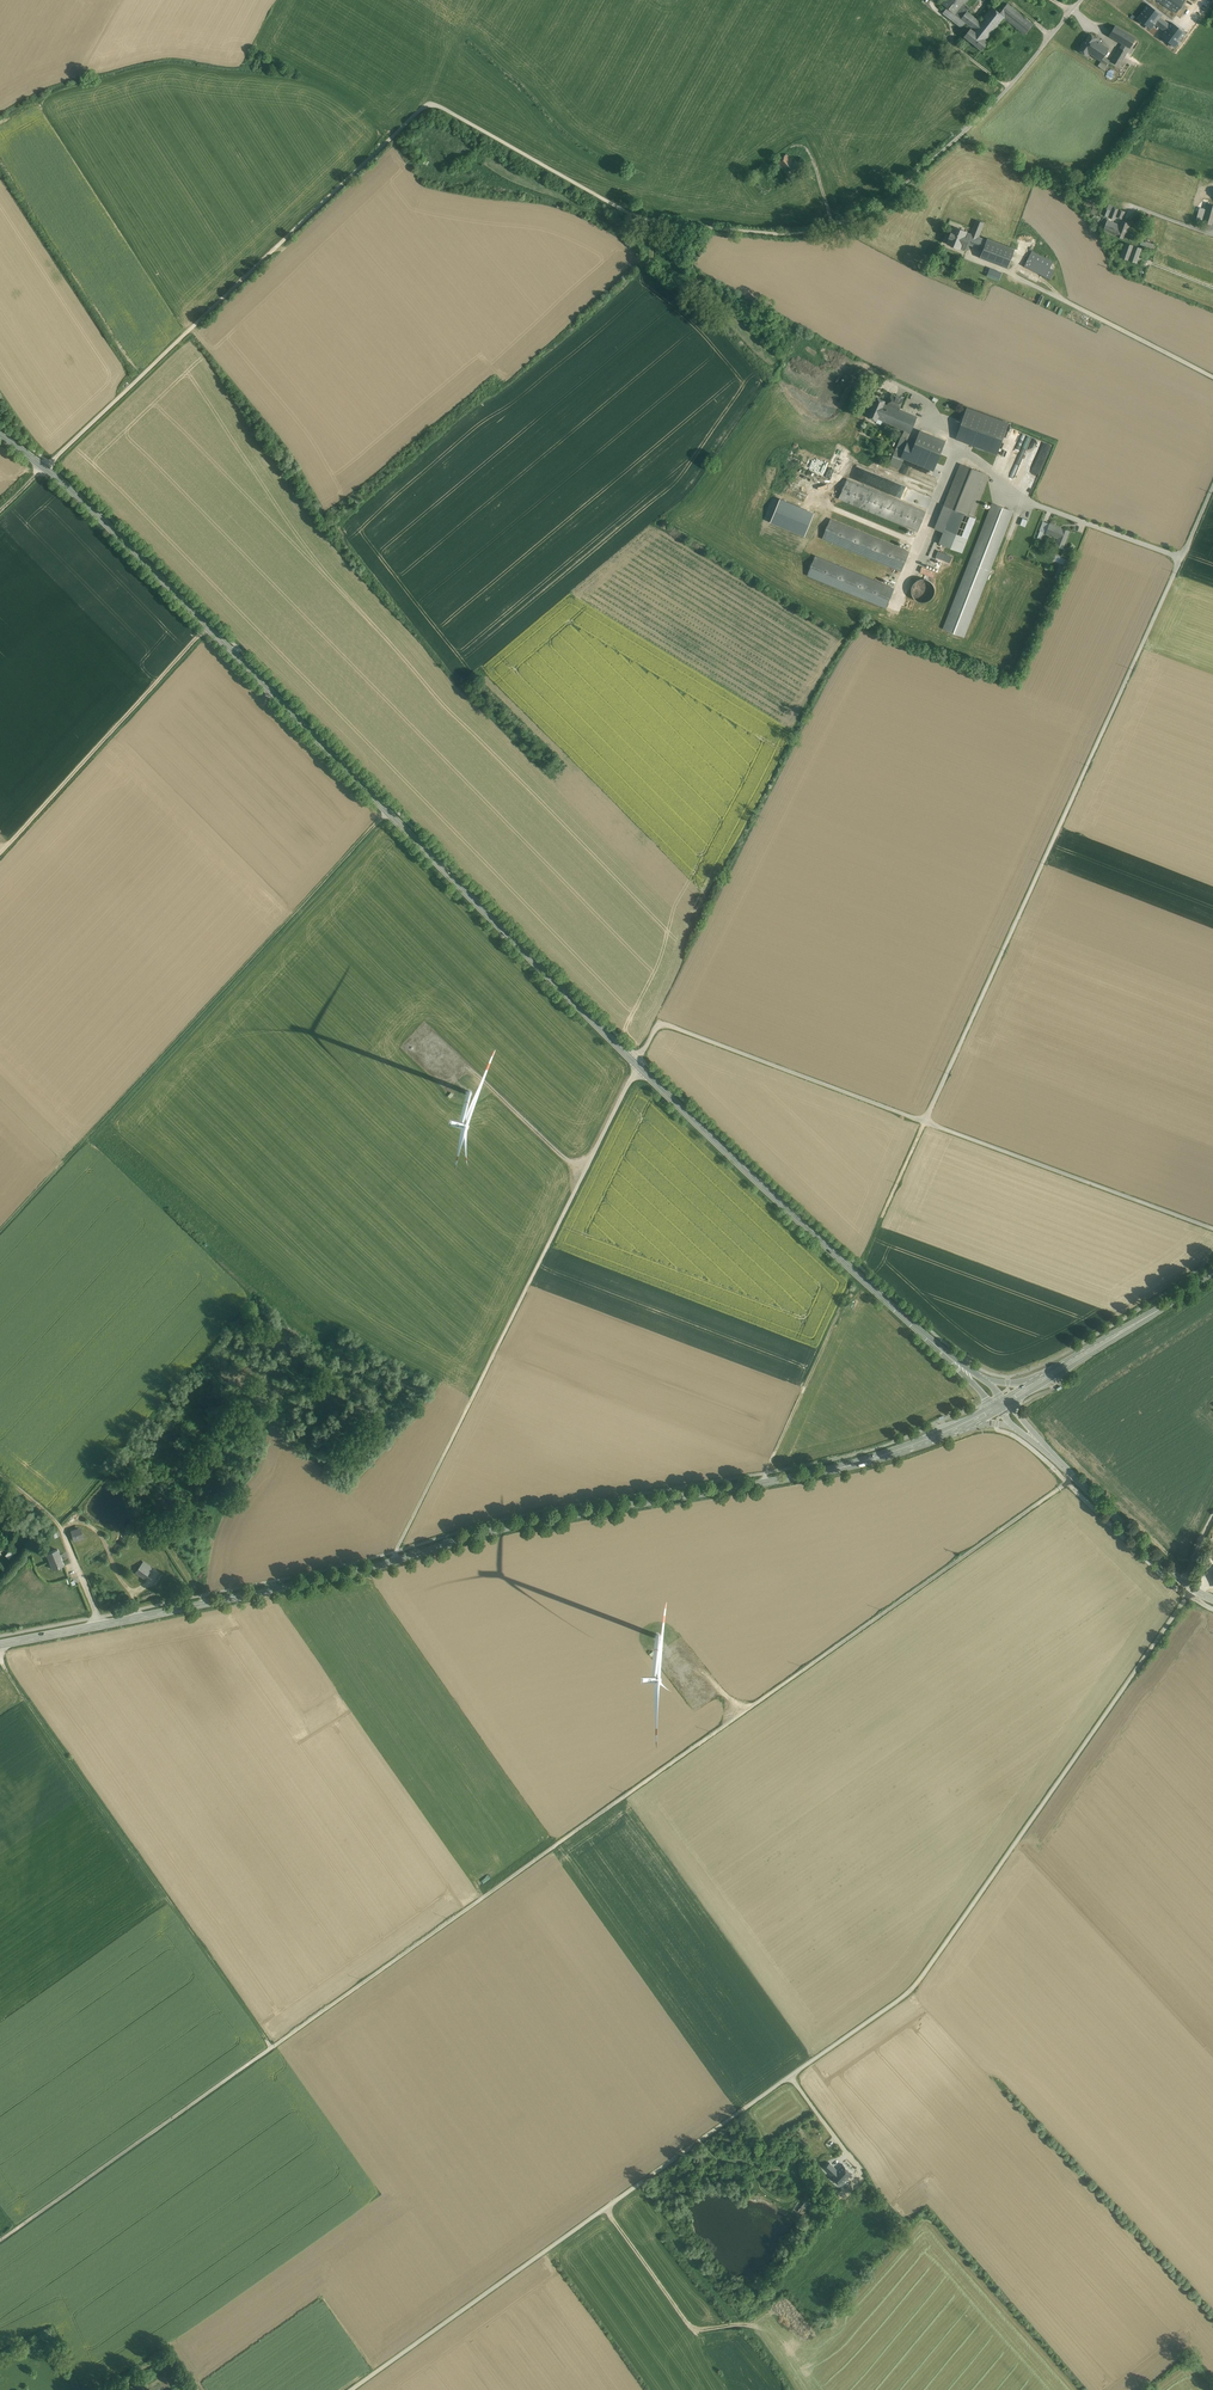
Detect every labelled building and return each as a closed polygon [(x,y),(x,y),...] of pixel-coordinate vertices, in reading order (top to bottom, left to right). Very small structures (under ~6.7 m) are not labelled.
[(941,3),(947,8),(961,19),(967,11),(970,8),(965,4),(968,0),(944,0),(941,3)] [(1176,13),(1185,0),(1157,0),(1176,13)] [(1033,25),(1007,4),(1000,13),(1004,17),(1005,18),(1025,34),(1033,25)] [(1148,4),(1137,18),(1151,29),(1152,29),(1156,23),(1162,15),(1148,4)] [(992,7),(980,21),(974,29),(973,30),(986,41),(1004,18),(1004,19),(1005,18),(1004,17),(1000,13),(999,13),(992,7)] [(961,19),(947,8),(943,13),(962,28),(965,23),(961,19)] [(967,11),(961,19),(965,23),(966,23),(974,29),(980,21),(967,11)] [(1171,35),(1157,23),(1156,23),(1152,29),(1167,41),(1171,35)] [(1135,36),(1114,24),(1108,35),(1121,43),(1129,47),(1134,39),(1135,36)] [(1167,41),(1175,47),(1188,30),(1180,24),(1171,35),(1167,41)] [(973,30),(970,28),(964,36),(981,50),(988,42),(986,41),(973,30)] [(1098,40),(1090,35),(1081,48),(1096,59),(1105,47),(1097,41),(1098,40)] [(1129,47),(1121,43),(1119,47),(1127,51),(1129,47)] [(1105,47),(1096,59),(1099,61),(1102,56),(1108,49),(1105,47)] [(1127,51),(1119,47),(1111,61),(1119,65),(1127,51)] [(1109,61),(1102,56),(1099,61),(1097,64),(1104,69),(1109,61)] [(779,159),(776,161),(783,170),(793,161),(786,153),(779,159)] [(793,161),(783,170),(789,176),(800,166),(795,160),(793,161)] [(1208,203),(1206,210),(1202,222),(1204,223),(1212,225),(1212,220),(1212,205),(1208,203)] [(1125,212),(1112,207),(1111,211),(1108,209),(1105,216),(1113,219),(1114,216),(1122,219),(1125,212)] [(1206,210),(1200,208),(1199,212),(1196,220),(1202,222),(1206,210)] [(984,222),(976,219),(972,229),(971,232),(978,235),(984,222)] [(1120,225),(1107,220),(1103,231),(1122,238),(1127,227),(1128,224),(1128,223),(1121,220),(1120,225)] [(967,231),(954,226),(952,232),(951,231),(949,236),(950,237),(947,243),(960,248),(960,247),(967,231)] [(971,232),(967,231),(960,247),(965,249),(967,243),(982,249),(986,239),(978,235),(971,232)] [(1014,248),(987,237),(982,249),(979,257),(1007,267),(1014,248)] [(1141,248),(1125,243),(1120,257),(1136,263),(1141,248)] [(1052,261),(1032,250),(1024,265),(1045,276),(1049,268),(1052,261)] [(934,257),(929,270),(936,272),(941,259),(934,257)] [(1002,271),(990,266),(986,275),(999,280),(1002,271)] [(1054,270),(1049,268),(1045,276),(1050,278),(1054,270)] [(917,417),(899,409),(904,399),(892,394),(887,404),(884,403),(885,400),(876,397),(868,416),(877,420),(878,418),(905,430),(901,437),(903,438),(903,437),(907,439),(917,417)] [(1008,423),(967,408),(956,439),(997,454),(1008,423)] [(946,441),(920,431),(919,431),(917,436),(943,447),(946,441)] [(1016,477),(1030,438),(1022,435),(1008,474),(1016,477)] [(943,447),(917,436),(916,439),(917,439),(914,445),(908,442),(901,457),(933,471),(934,468),(942,448),(943,448),(943,447)] [(842,451),(833,472),(843,476),(852,455),(842,451)] [(904,459),(894,455),(890,463),(900,468),(904,459)] [(961,464),(944,505),(953,509),(967,514),(983,473),(961,464)] [(818,488),(820,482),(781,467),(777,478),(785,481),(787,476),(818,488)] [(983,473),(967,514),(953,509),(945,529),(967,538),(975,518),(973,517),(989,476),(983,473)] [(925,513),(846,480),(839,498),(918,531),(925,513)] [(353,500),(330,519),(334,523),(357,503),(355,501),(354,502),(353,500)] [(993,504),(944,629),(963,636),(1012,511),(993,504)] [(945,529),(953,509),(944,505),(934,529),(944,532),(945,529)] [(909,553),(830,520),(823,538),(901,570),(909,553)] [(1069,531),(1050,524),(1046,533),(1060,538),(1057,545),(1056,544),(1055,546),(1062,548),(1069,531)] [(967,538),(945,529),(944,532),(939,543),(961,552),(967,538)] [(950,563),(951,555),(937,554),(936,561),(950,563)] [(894,589),(815,557),(808,574),(886,607),(894,589)] [(920,567),(919,573),(934,576),(935,570),(920,567)] [(924,579),(923,579),(921,579),(919,580),(918,580),(916,581),(915,582),(914,583),(913,584),(913,585),(912,587),(912,588),(911,588),(911,590),(911,591),(911,593),(912,594),(912,595),(912,596),(913,597),(914,599),(915,599),(916,600),(917,601),(919,602),(920,602),(923,602),(925,602),(926,602),(928,601),(929,600),(931,599),(932,598),(932,597),(933,597),(933,595),(934,594),(934,593),(935,591),(934,588),(934,587),(934,586),(933,586),(933,584),(931,583),(930,582),(929,581),(928,580),(927,580),(926,579),(924,579)] [(76,1529),(71,1530),(74,1540),(83,1538),(81,1530),(77,1531),(76,1529)] [(0,1541),(0,1544),(4,1547),(9,1542),(3,1537),(0,1541)] [(5,1555),(9,1558),(14,1553),(11,1549),(5,1555)] [(59,1550),(46,1555),(52,1571),(65,1566),(59,1550)] [(143,1562),(141,1565),(150,1571),(152,1568),(143,1562)] [(150,1571),(141,1565),(136,1572),(145,1578),(150,1571)] [(837,2169),(830,2162),(825,2167),(828,2170),(832,2174),(837,2169)] [(832,2174),(831,2176),(840,2184),(852,2172),(843,2163),(837,2169),(832,2174)] [(798,2210),(802,2213),(810,2202),(805,2199),(798,2210)]
